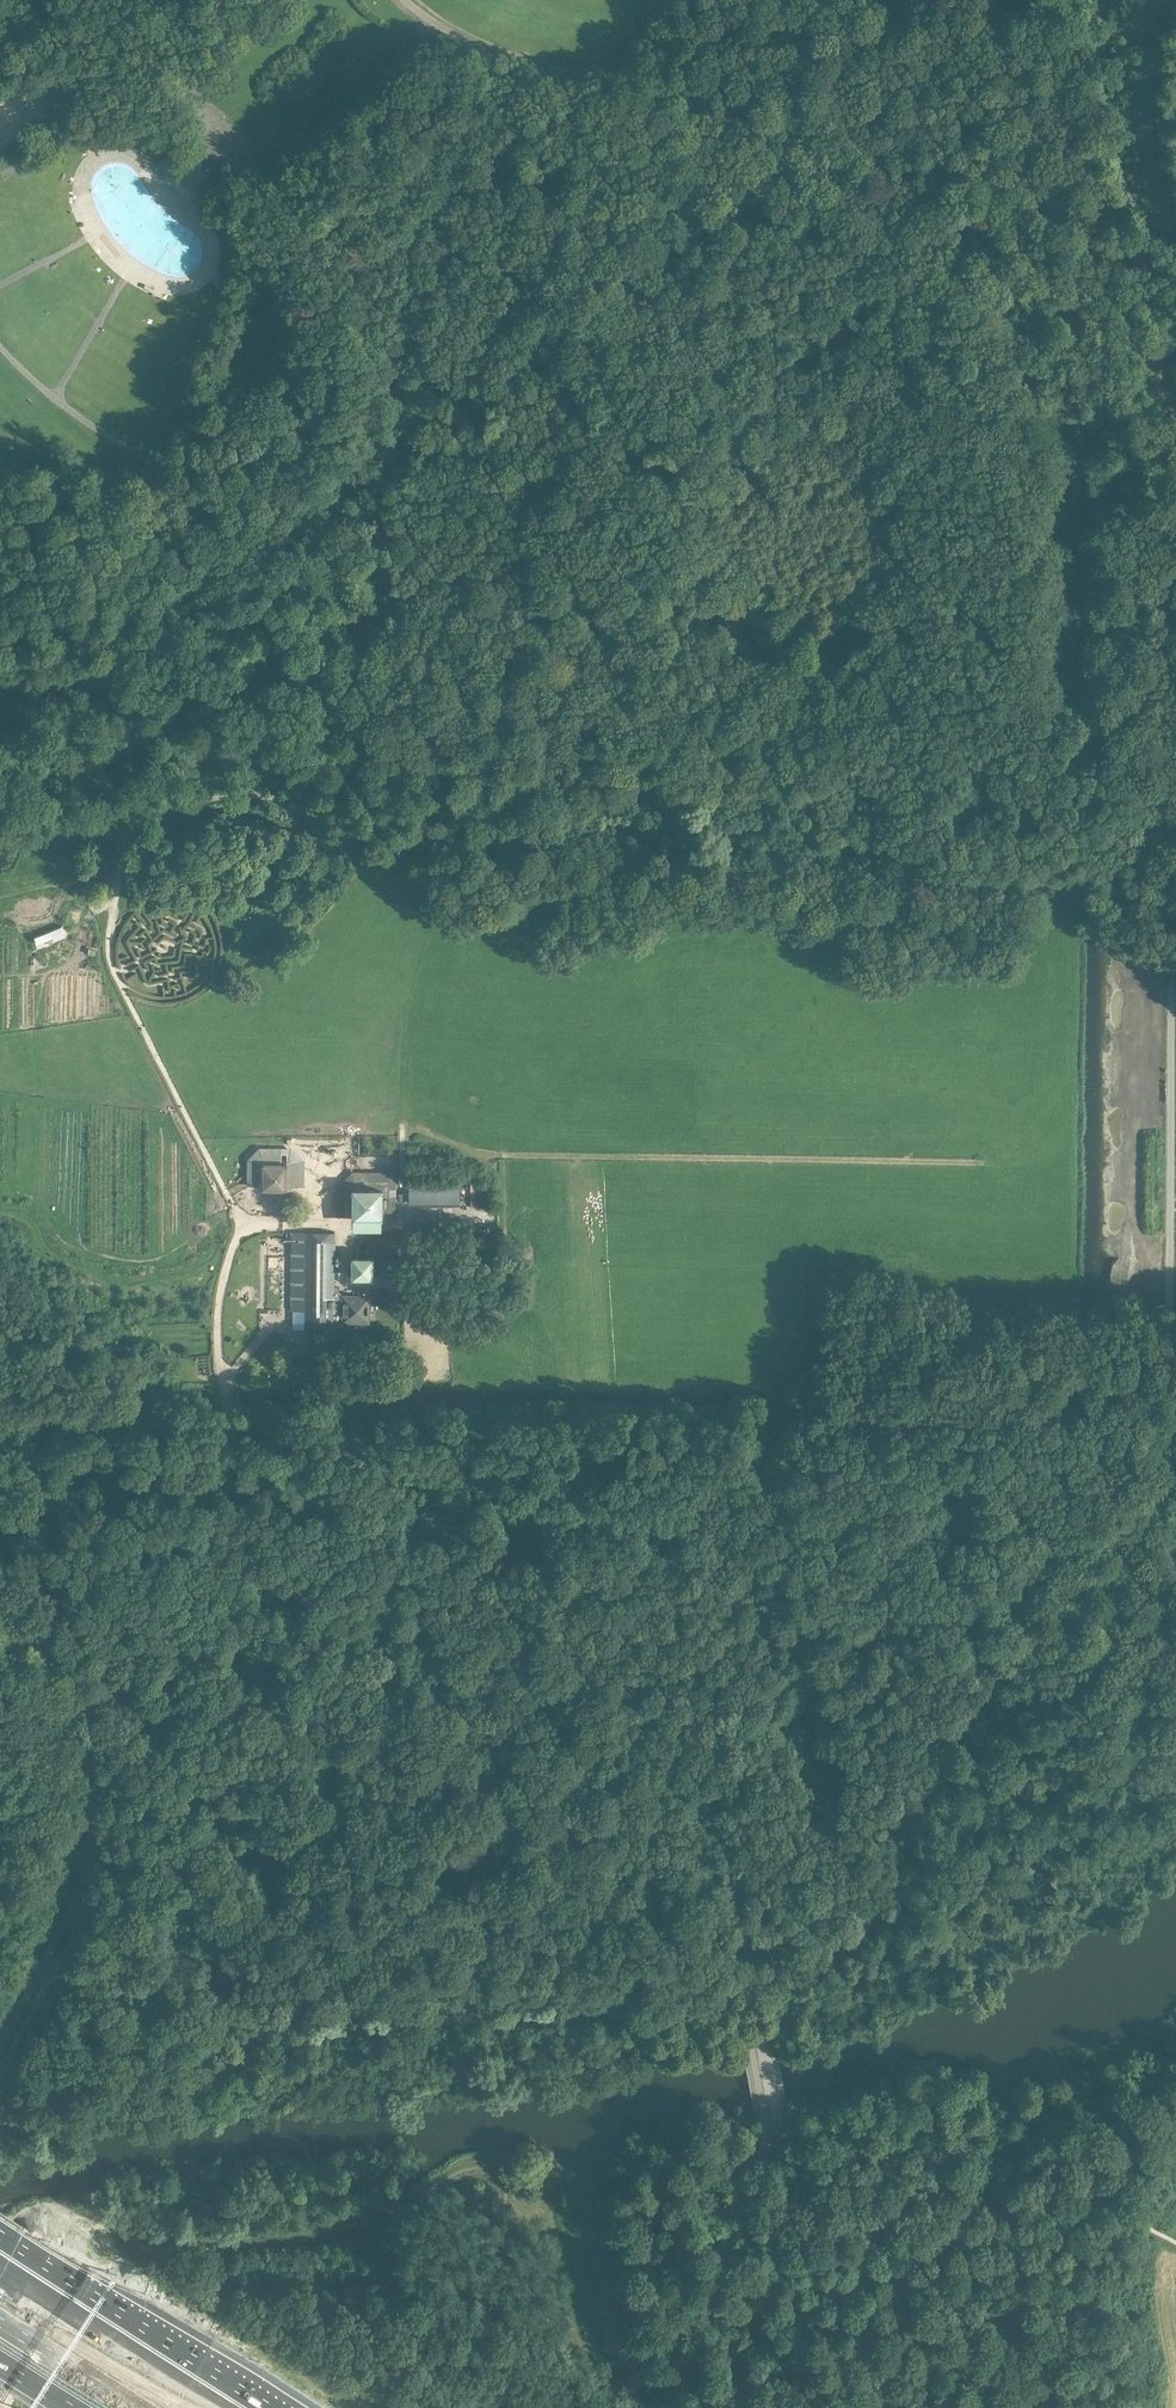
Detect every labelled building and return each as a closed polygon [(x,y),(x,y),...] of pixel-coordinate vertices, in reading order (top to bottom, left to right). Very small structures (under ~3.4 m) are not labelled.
[(287,1161),(287,1164),(264,1163),(263,1187),(299,1187),(299,1161),(290,1152),(287,1152),(287,1158),(284,1158),(284,1161),(287,1161)] [(386,1185),(387,1171),(355,1170),(355,1184),(386,1185)] [(461,1181),(411,1183),(411,1204),(462,1202),(461,1181)] [(353,1187),(353,1216),(382,1216),(382,1188),(353,1187)] [(306,1233),(306,1241),(305,1310),(293,1310),(293,1328),(305,1329),(334,1329),(337,1329),(337,1325),(339,1325),(344,1320),(344,1296),(339,1291),(334,1291),(335,1233),(306,1233)] [(373,1255),(352,1255),(352,1276),(373,1276),(373,1255)] [(368,1297),(344,1296),(344,1320),(365,1320),(368,1317),(368,1297)]
